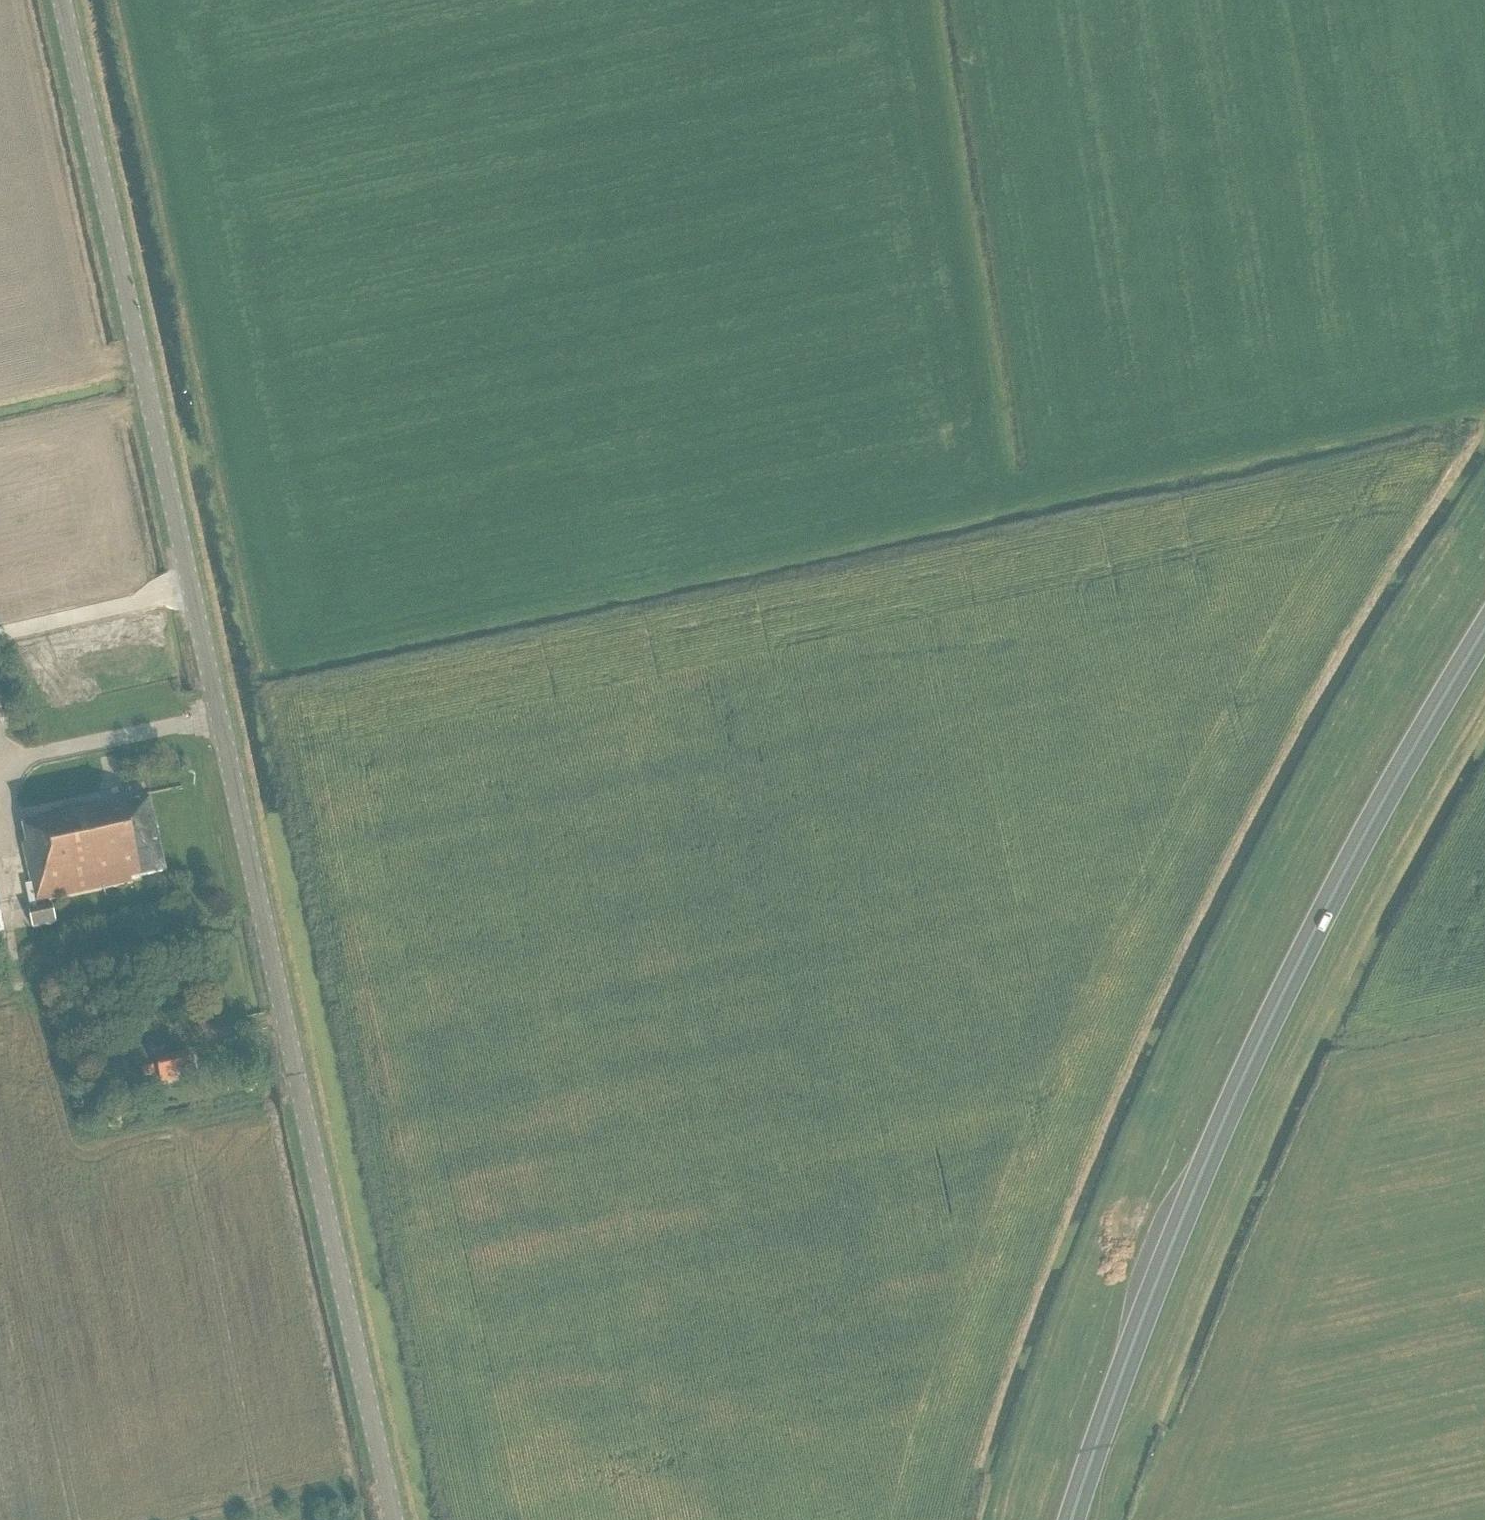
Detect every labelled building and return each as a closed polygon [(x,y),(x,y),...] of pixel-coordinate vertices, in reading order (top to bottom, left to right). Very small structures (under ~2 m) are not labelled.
[(131,879),(166,871),(149,798),(123,804),(122,801),(22,822),(26,843),(23,844),(31,884),(26,885),(31,910),(29,910),(33,928),(56,922),(52,905),(37,908),(36,903),(132,882),(131,879)] [(194,1075),(196,1075),(194,1065),(192,1065),(189,1054),(156,1061),(152,1044),(132,1048),(136,1066),(141,1065),(143,1076),(159,1073),(162,1086),(195,1079),(194,1075)]
